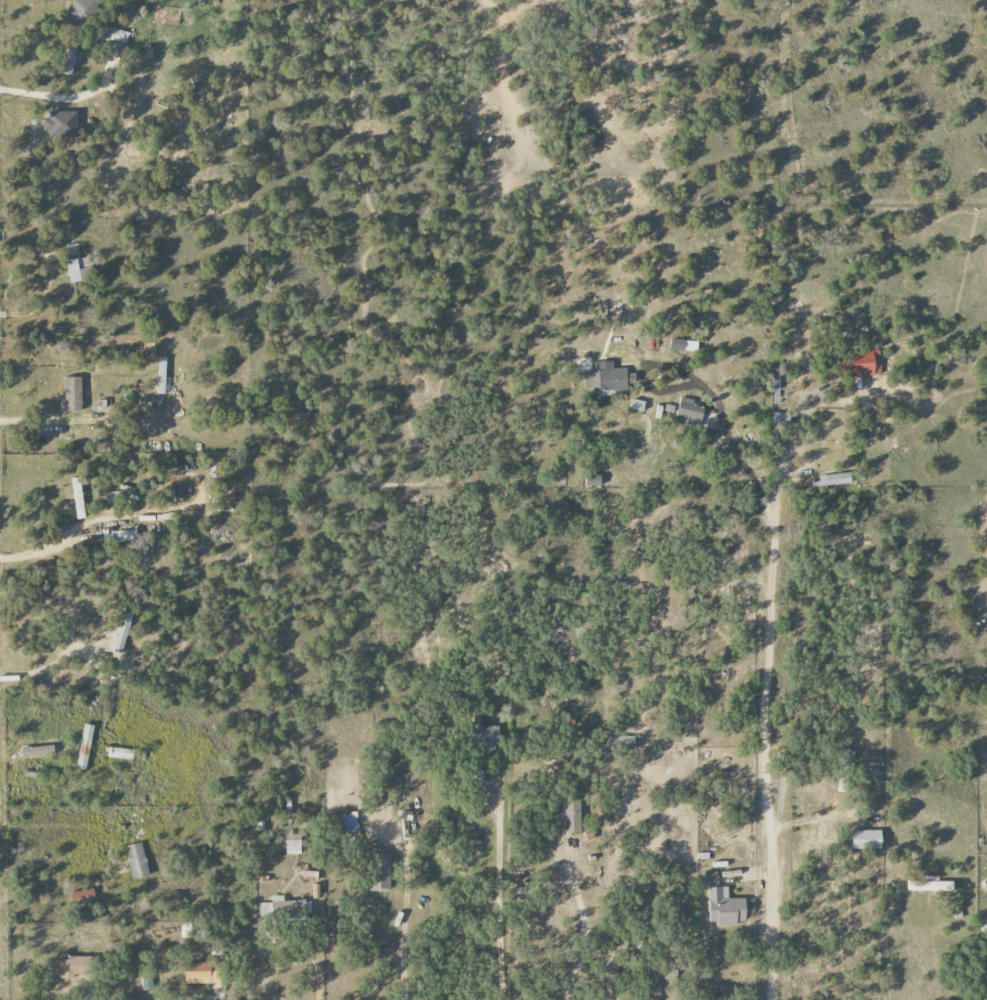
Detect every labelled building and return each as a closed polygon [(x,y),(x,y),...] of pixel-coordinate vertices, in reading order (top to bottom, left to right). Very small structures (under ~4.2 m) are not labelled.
[(72,26),(97,25),(96,0),(71,0),(72,26)] [(126,32),(107,27),(104,39),(124,43),(126,32)] [(77,51),(78,43),(69,41),(63,74),(72,76),(74,61),(81,62),(82,52),(77,51)] [(77,113),(45,112),(44,136),(77,136),(77,113)] [(80,259),(77,244),(67,246),(69,260),(65,261),(70,284),(93,279),(89,257),(80,259)] [(697,352),(698,341),(670,339),(669,350),(697,352)] [(880,351),(844,352),(844,376),(880,375),(880,351)] [(157,393),(165,394),(166,357),(158,357),(157,393)] [(635,383),(634,370),(585,372),(586,392),(626,390),(626,384),(635,383)] [(65,411),(82,411),(81,377),(64,378),(65,411)] [(701,421),(703,407),(693,405),(694,399),(680,397),(677,418),(701,421)] [(631,409),(642,411),(644,402),(633,400),(631,409)] [(812,478),(813,488),(851,484),(850,474),(812,478)] [(601,486),(600,475),(585,476),(585,487),(601,486)] [(73,478),(75,519),(84,519),(82,478),(73,478)] [(124,654),(132,609),(122,607),(115,652),(124,654)] [(76,769),(86,770),(94,726),(85,724),(76,769)] [(497,748),(498,727),(474,727),(474,748),(497,748)] [(22,756),(53,755),(53,747),(22,748),(22,756)] [(133,750),(107,748),(106,758),(133,760),(133,750)] [(564,833),(581,832),(580,800),(563,801),(564,833)] [(852,831),(851,849),(881,850),(881,831),(852,831)] [(300,855),(300,835),(286,835),(286,855),(300,855)] [(131,879),(148,876),(143,842),(125,845),(131,879)] [(389,890),(391,855),(370,854),(369,889),(389,890)] [(746,898),(728,899),(728,887),(718,887),(718,873),(707,873),(708,925),(738,925),(738,923),(746,922),(746,898)] [(938,876),(920,876),(920,881),(908,881),(907,891),(953,892),(954,882),(938,882),(938,876)] [(259,903),(259,918),(311,917),(311,901),(283,902),(283,896),(271,897),(271,903),(259,903)] [(88,976),(88,956),(51,955),(50,975),(88,976)] [(184,982),(220,984),(221,963),(185,962),(184,982)]
